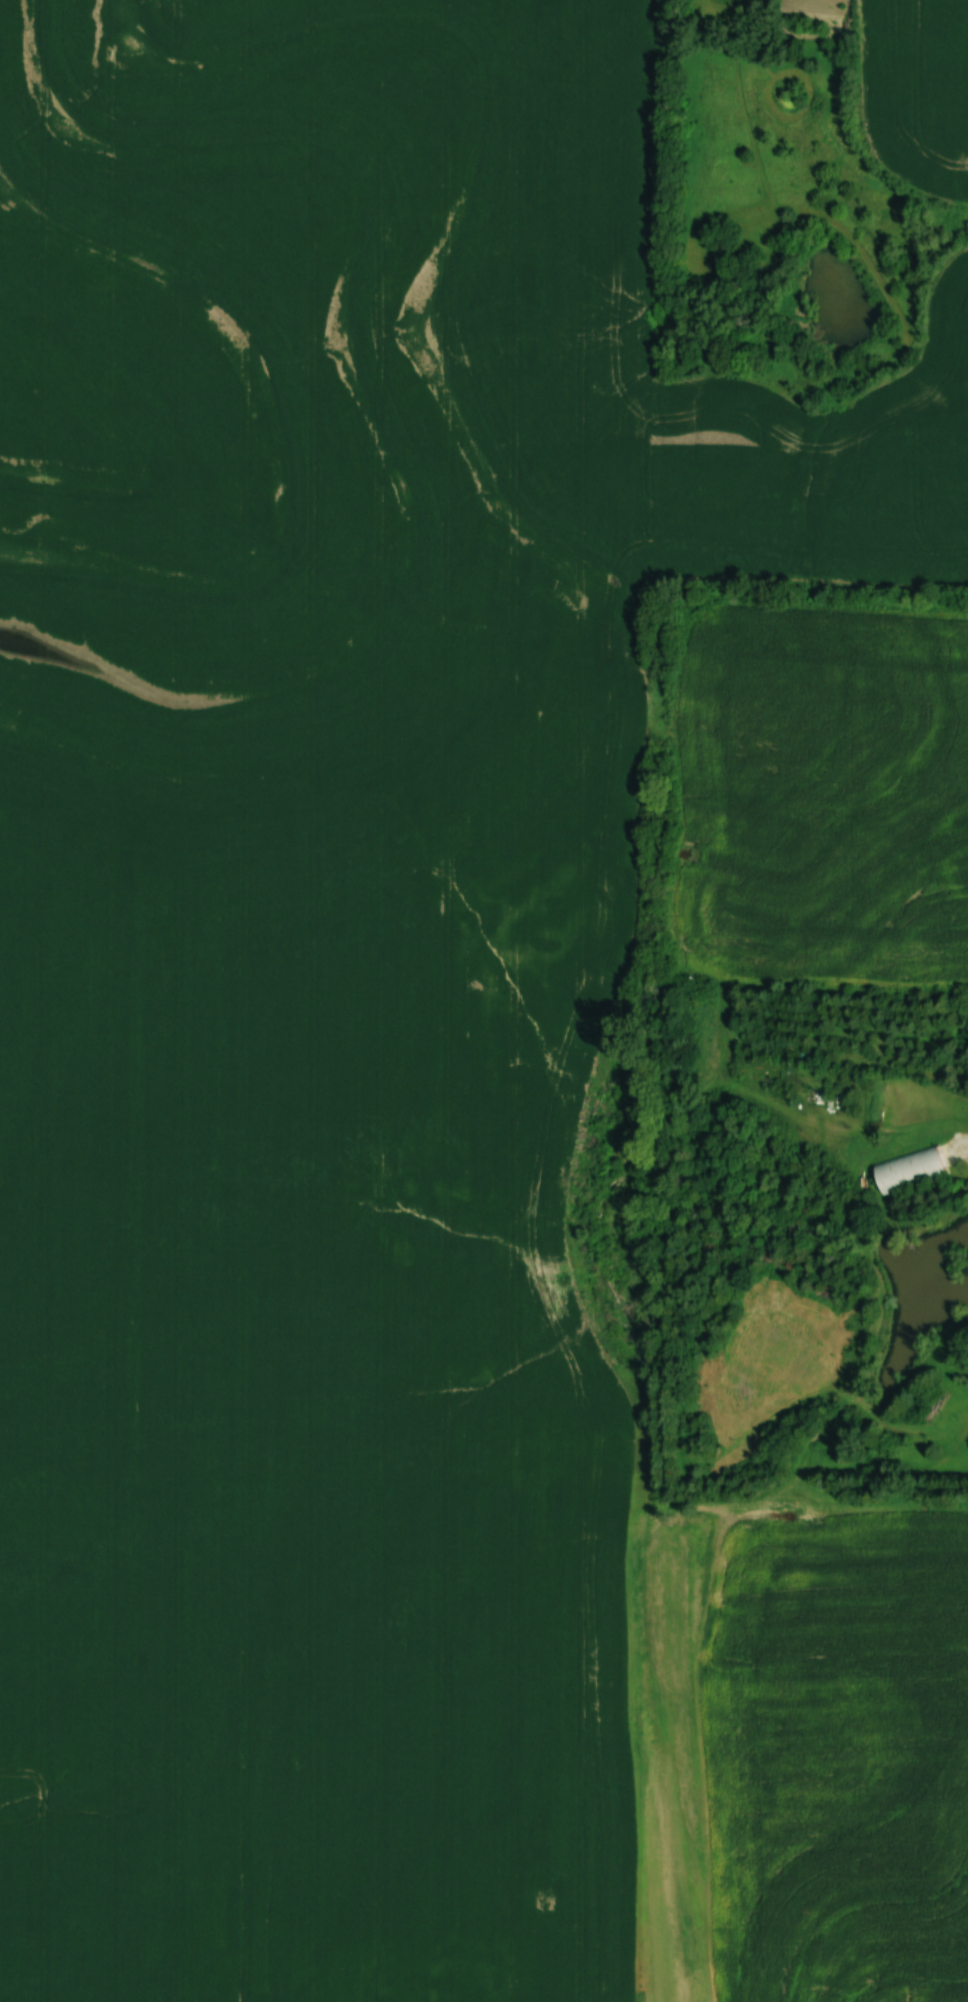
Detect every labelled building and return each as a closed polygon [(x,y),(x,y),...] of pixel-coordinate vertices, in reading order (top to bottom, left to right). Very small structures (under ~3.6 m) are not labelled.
[(946,1175),(938,1145),(870,1163),(878,1193),(946,1175)]
